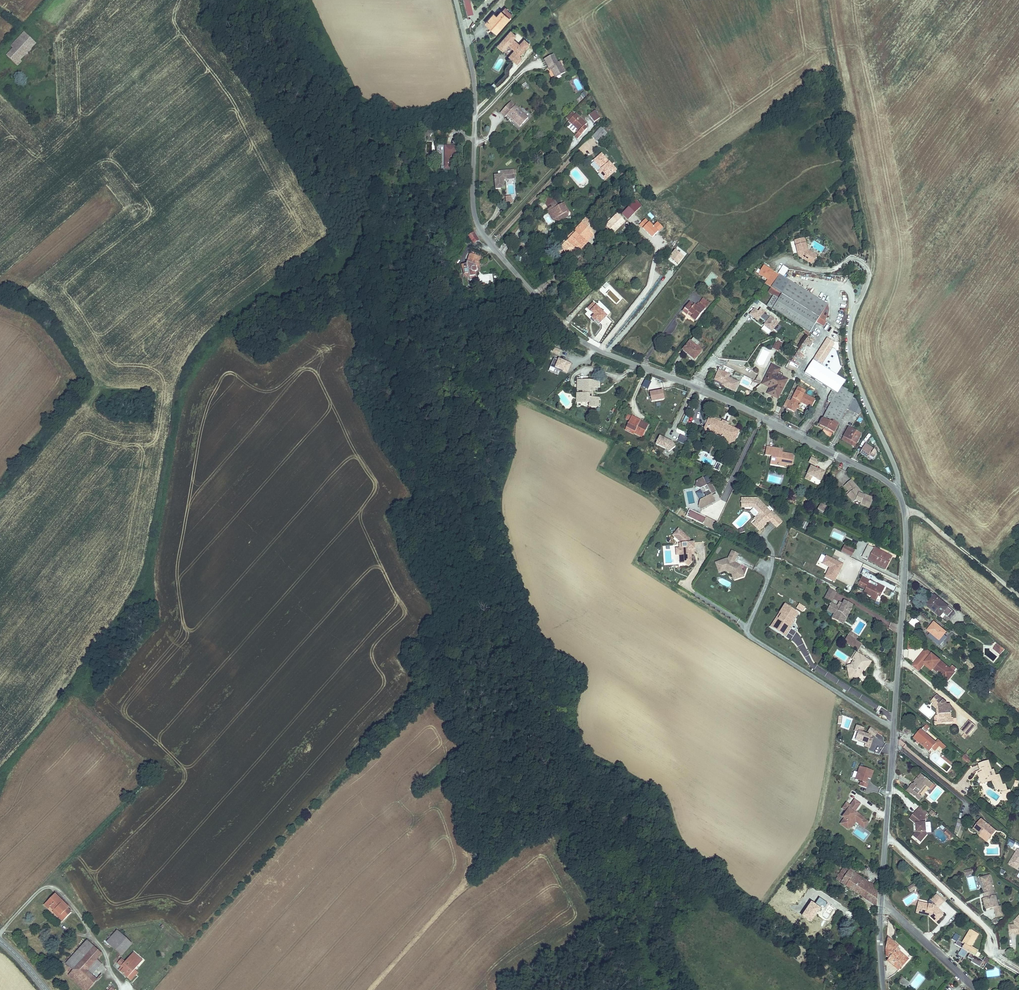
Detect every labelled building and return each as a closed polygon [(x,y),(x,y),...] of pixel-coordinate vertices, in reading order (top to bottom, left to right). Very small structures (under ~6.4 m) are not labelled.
[(467,15),(473,14),(470,0),(464,0),(467,15)] [(489,19),(487,21),(491,24),(505,10),(496,2),(491,7),(489,5),(482,12),(489,19)] [(480,14),(487,21),(489,19),(482,12),(480,14)] [(508,27),(495,41),(500,46),(506,40),(512,46),(506,52),(511,56),(516,51),(527,40),(522,35),(517,41),(510,35),(513,31),(508,27)] [(21,57),(30,49),(26,44),(32,39),(24,32),(20,37),(17,41),(14,44),(12,46),(21,57)] [(36,44),(32,39),(26,44),(30,49),(36,44)] [(560,68),(561,69),(565,67),(559,56),(557,57),(552,49),(543,54),(547,62),(549,61),(551,65),(555,71),(560,68)] [(505,112),(518,123),(526,115),(509,98),(498,109),(503,114),(505,112)] [(584,113),(590,118),(595,113),(588,107),(584,113)] [(563,116),(565,118),(572,111),(569,108),(563,116)] [(572,111),(565,118),(575,127),(571,132),(574,135),(583,125),(580,123),(583,120),(572,111)] [(587,133),(592,138),(602,127),(596,122),(587,133)] [(454,167),(454,144),(440,144),(440,168),(454,167)] [(593,168),(601,175),(612,163),(596,149),(589,156),(598,164),(593,168)] [(492,187),(500,186),(499,178),(509,177),(509,168),(495,170),(496,173),(491,174),(492,187)] [(659,221),(631,196),(620,208),(631,219),(648,234),(659,221)] [(553,217),(563,210),(558,203),(557,202),(554,204),(548,208),(553,217)] [(565,212),(563,210),(553,217),(548,208),(554,204),(553,203),(544,210),(550,219),(556,218),(565,212)] [(614,209),(604,221),(612,227),(622,216),(614,209)] [(582,213),(570,226),(571,227),(572,228),(580,218),(589,226),(593,222),(582,213)] [(568,250),(589,226),(580,218),(572,228),(559,242),(568,250)] [(631,219),(628,221),(645,237),(648,234),(631,219)] [(572,228),(571,227),(552,248),(558,254),(563,249),(570,255),(593,230),(589,226),(568,250),(559,242),(572,228)] [(477,238),(471,231),(467,235),(472,242),(477,238)] [(806,247),(803,236),(793,238),(796,250),(798,250),(798,251),(797,253),(811,261),(816,253),(806,247)] [(669,257),(678,265),(684,257),(675,249),(669,257)] [(467,280),(473,278),(471,270),(474,269),(474,265),(472,266),(473,261),(474,260),(476,255),(467,251),(464,260),(457,264),(460,273),(464,271),(467,280)] [(770,283),(781,290),(804,306),(818,315),(824,319),(828,313),(829,308),(827,302),(784,273),(779,270),(770,283)] [(777,296),(781,290),(770,283),(766,289),(777,296)] [(804,306),(781,290),(777,296),(770,307),(803,327),(808,330),(815,319),(818,315),(804,306)] [(699,296),(692,304),(685,299),(678,308),(683,312),(685,309),(690,313),(687,316),(691,319),(705,301),(699,296)] [(749,311),(753,314),(754,313),(757,316),(759,314),(764,319),(762,322),(770,328),(777,320),(760,305),(757,308),(753,305),(749,311)] [(824,319),(818,315),(815,319),(822,324),(825,320),(824,319)] [(849,411),(855,401),(852,399),(853,397),(849,394),(844,391),(842,390),(846,382),(836,376),(841,368),(838,352),(832,349),(835,346),(833,342),(826,338),(805,374),(835,391),(831,403),(834,404),(821,425),(834,433),(848,410),(849,411)] [(687,352),(692,345),(685,339),(678,349),(685,354),(687,352)] [(771,346),(775,349),(780,341),(776,339),(776,340),(775,340),(771,346)] [(699,349),(692,345),(687,352),(692,357),(699,349)] [(568,372),(572,363),(553,356),(550,365),(568,372)] [(790,362),(788,368),(796,371),(798,365),(790,362)] [(763,392),(770,395),(774,387),(777,388),(782,379),(772,374),(776,367),(768,363),(758,382),(766,387),(763,392)] [(716,365),(711,374),(720,378),(719,380),(731,386),(735,377),(725,373),(726,369),(716,365)] [(584,402),(591,403),(591,394),(585,394),(585,392),(585,387),(589,387),(590,383),(593,383),(593,379),(578,379),(578,389),(578,391),(577,391),(576,399),(584,399),(584,402)] [(787,398),(784,397),(782,399),(780,405),(784,407),(783,408),(790,411),(795,400),(806,405),(811,396),(799,390),(800,387),(793,384),(787,398)] [(663,389),(649,393),(652,403),(665,399),(663,389)] [(857,402),(855,401),(849,411),(860,417),(862,413),(857,402)] [(629,411),(624,421),(633,426),(632,428),(641,432),(646,420),(629,411)] [(706,412),(704,420),(731,434),(733,435),(737,427),(723,421),(722,423),(718,421),(719,418),(706,412)] [(731,434),(704,420),(703,423),(715,428),(714,431),(718,433),(719,431),(728,435),(731,434)] [(633,426),(624,421),(622,424),(631,430),(632,428),(633,426)] [(844,425),(839,434),(852,440),(857,431),(844,425)] [(733,435),(731,434),(728,435),(719,431),(718,433),(724,436),(725,439),(732,437),(733,435)] [(680,434),(677,441),(684,444),(687,437),(680,434)] [(852,440),(839,434),(837,437),(850,444),(852,440)] [(655,445),(672,452),(676,443),(659,436),(655,445)] [(859,447),(868,452),(872,445),(863,440),(859,447)] [(775,458),(774,462),(781,463),(781,459),(787,460),(792,461),(792,451),(785,450),(778,449),(779,445),(765,443),(764,451),(770,453),(769,457),(775,458)] [(815,465),(817,460),(809,457),(807,463),(815,465)] [(712,465),(717,468),(720,461),(715,458),(712,465)] [(818,485),(824,472),(809,466),(803,479),(818,485)] [(700,474),(694,478),(693,483),(698,485),(703,493),(698,496),(697,502),(699,505),(713,497),(709,490),(713,488),(708,479),(704,481),(700,474)] [(859,502),(867,506),(871,495),(863,492),(862,493),(856,490),(858,488),(849,477),(843,483),(848,490),(845,493),(852,501),(855,498),(859,500),(859,502)] [(720,499),(726,502),(732,491),(726,488),(720,499)] [(773,524),(779,518),(770,507),(768,508),(759,498),(742,496),(742,501),(747,502),(747,508),(752,508),(757,514),(759,516),(754,520),(756,521),(752,525),(757,530),(766,521),(763,517),(765,515),(768,519),(773,524)] [(824,503),(818,500),(815,505),(821,508),(824,503)] [(688,510),(685,517),(714,529),(717,521),(688,510)] [(676,526),(670,533),(672,534),(673,535),(679,528),(676,526)] [(679,528),(673,535),(679,540),(680,545),(677,545),(677,552),(678,552),(678,557),(681,556),(681,557),(683,557),(683,560),(687,564),(690,560),(689,551),(689,550),(691,547),(693,547),(692,539),(688,540),(688,535),(679,528)] [(844,544),(840,552),(851,557),(855,550),(844,544)] [(862,558),(886,569),(892,556),(868,545),(862,558)] [(714,559),(717,567),(725,564),(730,566),(732,573),(740,570),(737,560),(731,557),(734,552),(727,549),(724,554),(725,554),(725,555),(714,559)] [(834,583),(843,564),(825,555),(820,564),(828,568),(823,577),(834,583)] [(725,564),(717,567),(717,569),(725,566),(727,567),(730,574),(732,573),(730,566),(725,564)] [(881,590),(884,585),(875,580),(873,584),(865,581),(867,578),(859,574),(856,582),(864,585),(863,587),(862,590),(870,593),(875,596),(876,594),(878,588),(881,590)] [(821,596),(831,600),(834,593),(824,589),(821,596)] [(923,604),(936,614),(945,604),(932,593),(923,604)] [(784,600),(778,609),(780,610),(774,620),(778,623),(776,627),(784,632),(789,625),(786,623),(790,616),(791,617),(796,609),(792,607),(792,605),(784,600)] [(831,617),(837,621),(838,618),(842,619),(845,617),(847,612),(849,613),(851,608),(849,608),(850,605),(843,601),(842,604),(841,606),(837,605),(836,606),(830,604),(827,610),(833,613),(831,617)] [(780,610),(778,609),(770,623),(776,627),(778,623),(774,620),(780,610)] [(927,630),(939,640),(946,631),(935,621),(927,630)] [(849,629),(846,634),(852,637),(855,633),(849,629)] [(853,646),(856,640),(852,637),(846,634),(842,639),(853,646)] [(996,651),(999,648),(992,643),(989,646),(996,651)] [(947,666),(929,652),(922,661),(928,666),(939,675),(947,666)] [(854,676),(859,679),(867,666),(868,668),(872,662),(858,653),(854,659),(857,661),(854,666),(849,667),(850,676),(854,676)] [(938,719),(949,719),(949,715),(947,714),(947,702),(944,702),(933,692),(928,698),(931,701),(932,700),(937,704),(937,711),(937,715),(938,715),(938,719)] [(932,700),(931,701),(929,703),(934,707),(934,711),(937,711),(937,704),(932,700)] [(961,727),(967,733),(974,725),(968,719),(961,727)] [(926,748),(933,740),(922,731),(923,728),(918,724),(910,735),(926,748)] [(862,728),(855,725),(854,730),(857,732),(855,739),(865,743),(864,745),(868,747),(871,739),(867,738),(868,735),(860,732),(862,728)] [(873,735),(876,731),(870,727),(867,731),(873,735)] [(960,734),(961,735),(964,737),(967,733),(961,727),(959,729),(962,732),(960,734)] [(992,771),(989,761),(980,763),(982,769),(983,769),(984,771),(980,772),(979,773),(980,778),(984,778),(985,783),(994,781),(997,790),(1001,789),(1003,793),(1007,791),(1005,785),(1002,786),(999,775),(995,776),(994,770),(992,771)] [(863,781),(865,776),(869,778),(872,769),(859,765),(854,778),(860,780),(858,784),(865,787),(867,782),(863,781)] [(926,784),(930,779),(918,770),(912,778),(914,779),(911,781),(910,780),(904,788),(917,797),(919,794),(917,791),(924,783),(926,784)] [(1010,791),(1007,791),(1003,793),(1003,803),(1010,802),(1011,796),(1010,791)] [(859,802),(854,798),(850,804),(846,801),(842,807),(846,810),(843,815),(844,817),(841,822),(848,827),(850,825),(852,822),(850,820),(853,816),(861,821),(861,820),(866,823),(868,820),(863,817),(864,816),(858,812),(857,813),(853,811),(859,802)] [(913,834),(920,840),(926,833),(923,815),(915,809),(908,817),(914,821),(916,830),(913,834)] [(852,822),(850,825),(852,826),(856,820),(860,822),(859,823),(864,826),(866,823),(861,820),(861,821),(853,816),(850,820),(852,822)] [(989,834),(993,830),(978,818),(971,826),(983,838),(988,833),(989,834)] [(944,835),(951,839),(954,834),(946,830),(944,835)] [(1008,839),(1006,846),(1013,848),(1015,841),(1008,839)] [(1017,848),(1008,862),(1013,865),(1016,861),(1018,863),(1018,849),(1017,848)] [(875,905),(876,892),(857,879),(859,875),(843,864),(835,877),(875,905)] [(971,868),(964,870),(965,876),(973,874),(971,868)] [(984,880),(982,880),(985,896),(982,897),(984,906),(998,903),(995,892),(994,893),(992,886),(990,886),(987,874),(983,875),(984,880)] [(876,890),(876,886),(859,875),(857,879),(876,892),(876,890)] [(936,902),(942,897),(934,891),(930,896),(936,902)] [(57,901),(59,898),(55,894),(44,905),(48,909),(50,907),(54,911),(56,910),(58,912),(57,913),(64,920),(71,913),(67,909),(69,908),(66,905),(63,907),(57,901)] [(66,905),(59,898),(57,901),(63,907),(66,905)] [(917,906),(916,909),(926,911),(934,917),(941,910),(932,902),(926,901),(922,903),(914,901),(913,906),(917,906)] [(948,913),(952,909),(946,903),(942,907),(948,913)] [(1018,915),(1018,916),(1017,918),(1015,918),(1015,919),(1015,923),(1009,923),(1010,932),(1015,932),(1015,929),(1018,928),(1018,914),(1018,915)] [(980,968),(982,962),(976,958),(978,952),(972,948),(979,936),(970,930),(962,944),(958,942),(956,945),(962,950),(959,956),(964,959),(969,959),(973,961),(972,963),(980,968)] [(132,944),(117,931),(108,941),(107,942),(122,955),(132,944)] [(888,934),(883,938),(884,952),(887,956),(886,957),(897,967),(907,956),(896,946),(898,943),(888,934)] [(71,968),(74,970),(91,986),(97,980),(91,975),(101,964),(97,960),(102,954),(91,945),(87,941),(66,963),(71,968)] [(119,969),(128,978),(135,970),(143,961),(134,953),(127,960),(126,962),(122,959),(118,963),(121,966),(119,969)] [(91,986),(74,970),(69,975),(85,989),(87,989),(91,986)] [(138,972),(135,970),(128,978),(131,981),(138,972)]
